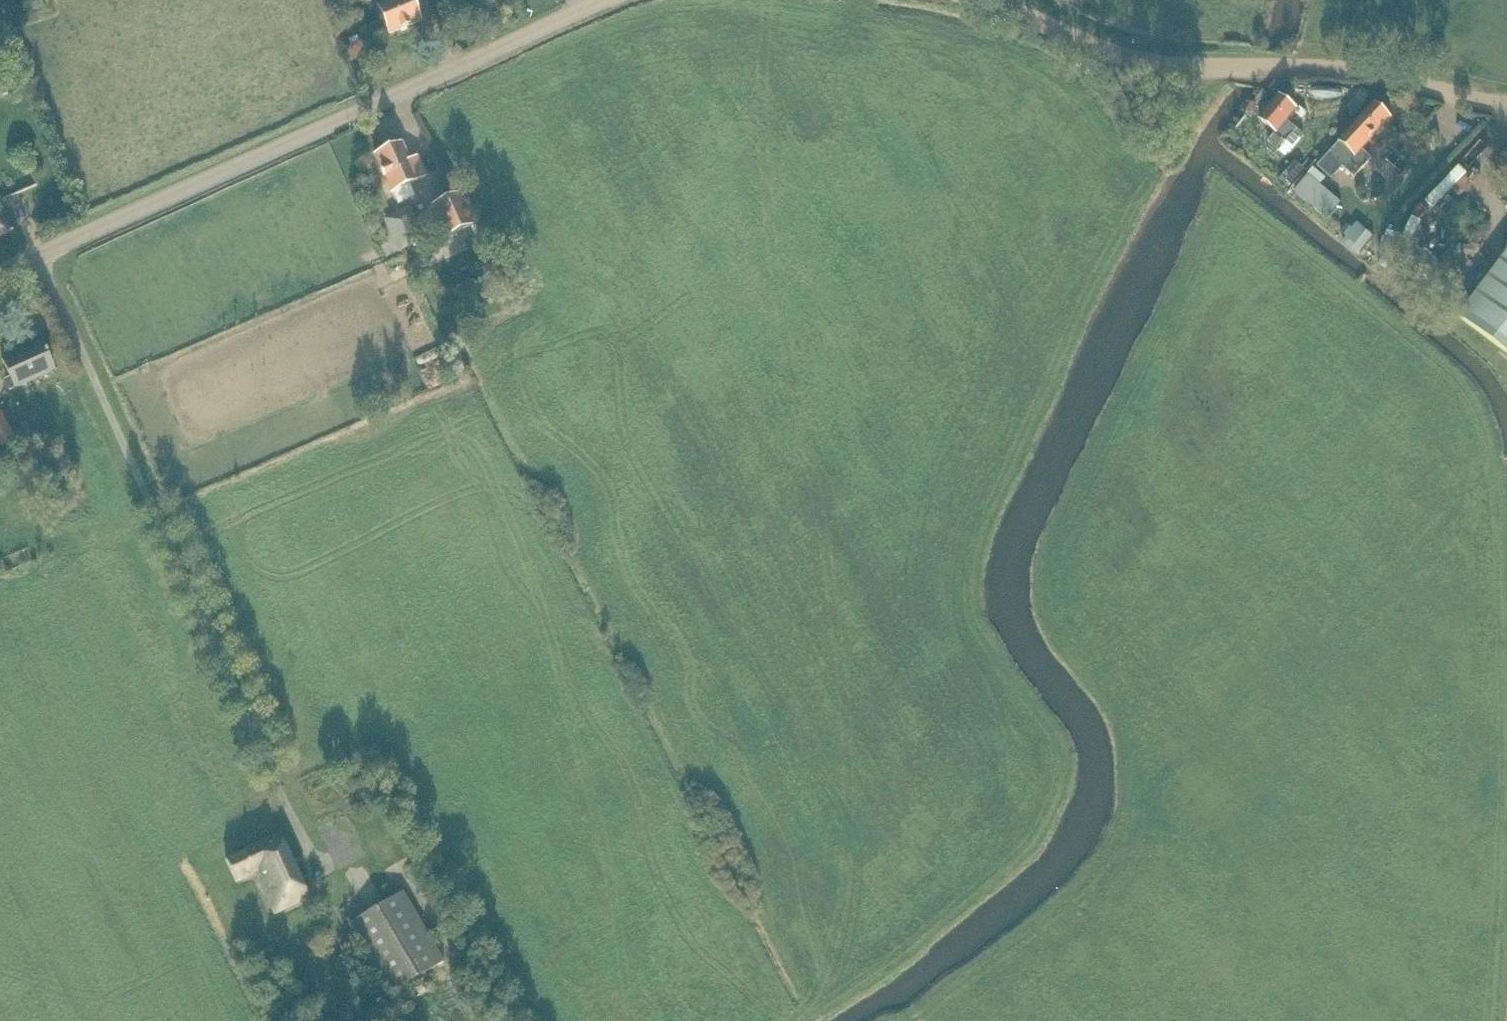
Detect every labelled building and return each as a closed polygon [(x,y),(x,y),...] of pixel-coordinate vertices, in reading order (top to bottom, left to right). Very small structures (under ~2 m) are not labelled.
[(421,22),(411,0),(384,0),(385,3),(376,7),(388,36),(421,22)] [(353,48),(359,45),(356,39),(350,42),(353,48)] [(1355,99),(1364,104),(1369,95),(1360,90),(1355,99)] [(1298,131),(1287,123),(1297,111),(1280,97),(1261,121),(1277,134),(1269,144),(1280,153),(1298,131)] [(1372,160),(1370,158),(1361,150),(1370,141),(1390,120),(1375,106),(1329,156),(1354,179),(1372,160)] [(375,157),(392,193),(427,177),(418,158),(410,161),(402,144),(375,157)] [(1296,162),(1280,180),(1290,189),(1306,170),(1296,162)] [(1295,194),(1327,221),(1341,204),(1320,187),(1326,180),(1314,170),(1295,194)] [(1418,191),(1392,220),(1404,231),(1430,202),(1418,191)] [(430,206),(445,239),(473,226),(458,193),(430,206)] [(12,231),(0,204),(0,237),(12,231)] [(1346,227),(1341,234),(1355,245),(1353,248),(1361,254),(1374,238),(1358,226),(1352,232),(1346,227)] [(1386,241),(1379,263),(1388,266),(1395,243),(1386,241)] [(1459,319),(1506,355),(1506,256),(1459,319)] [(15,389),(54,371),(41,342),(2,360),(15,389)] [(16,440),(6,422),(0,425),(0,448),(16,440)] [(236,886),(256,877),(274,915),(307,900),(278,837),(245,853),(225,861),(236,886)] [(389,995),(444,962),(403,893),(348,926),(389,995)]
